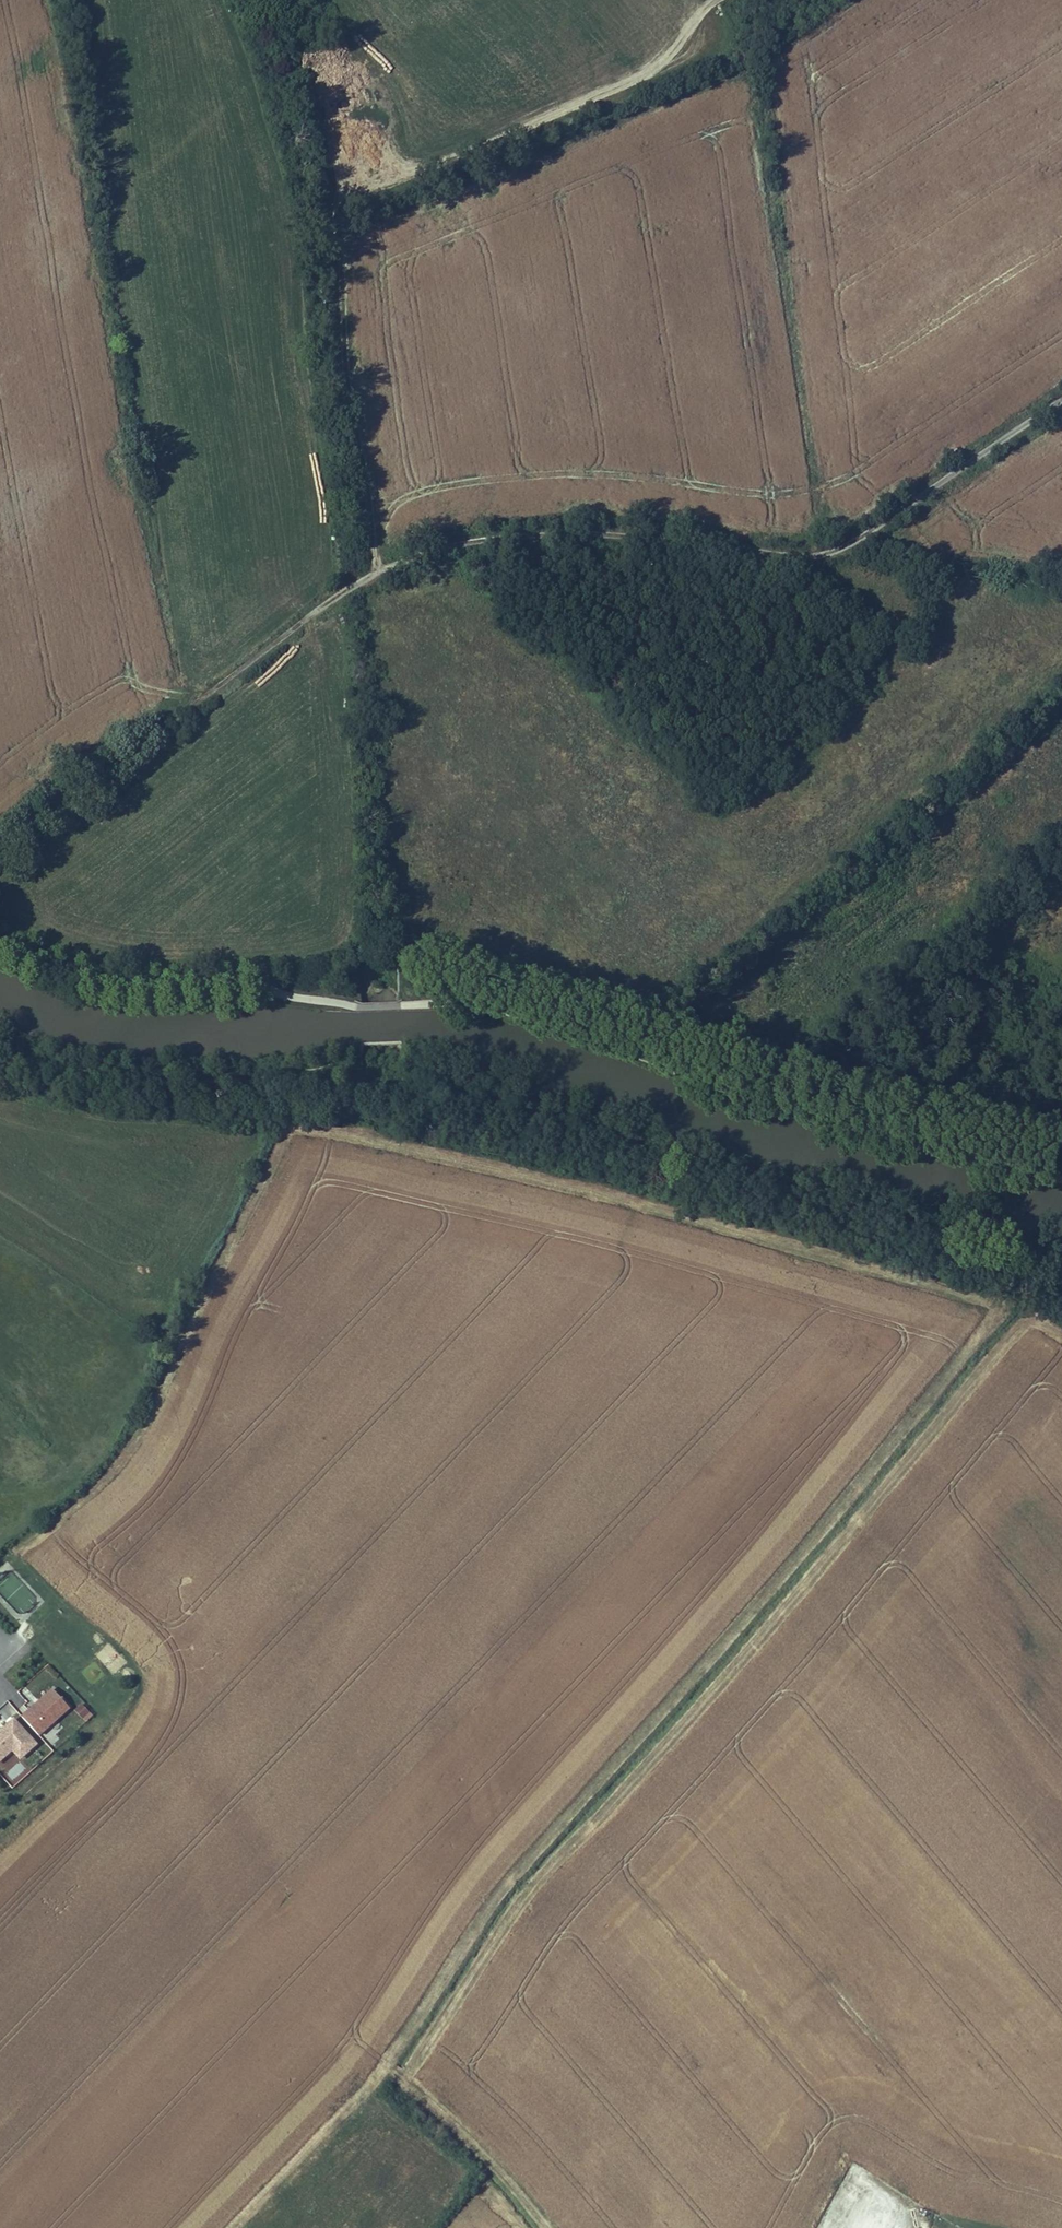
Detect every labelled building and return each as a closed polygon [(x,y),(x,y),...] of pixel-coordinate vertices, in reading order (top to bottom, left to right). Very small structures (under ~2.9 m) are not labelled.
[(38,1735),(69,1708),(53,1689),(22,1717),(38,1735)] [(84,1722),(92,1714),(81,1702),(73,1710),(84,1722)] [(13,1720),(0,1732),(0,1760),(12,1750),(20,1758),(35,1744),(13,1720)]
